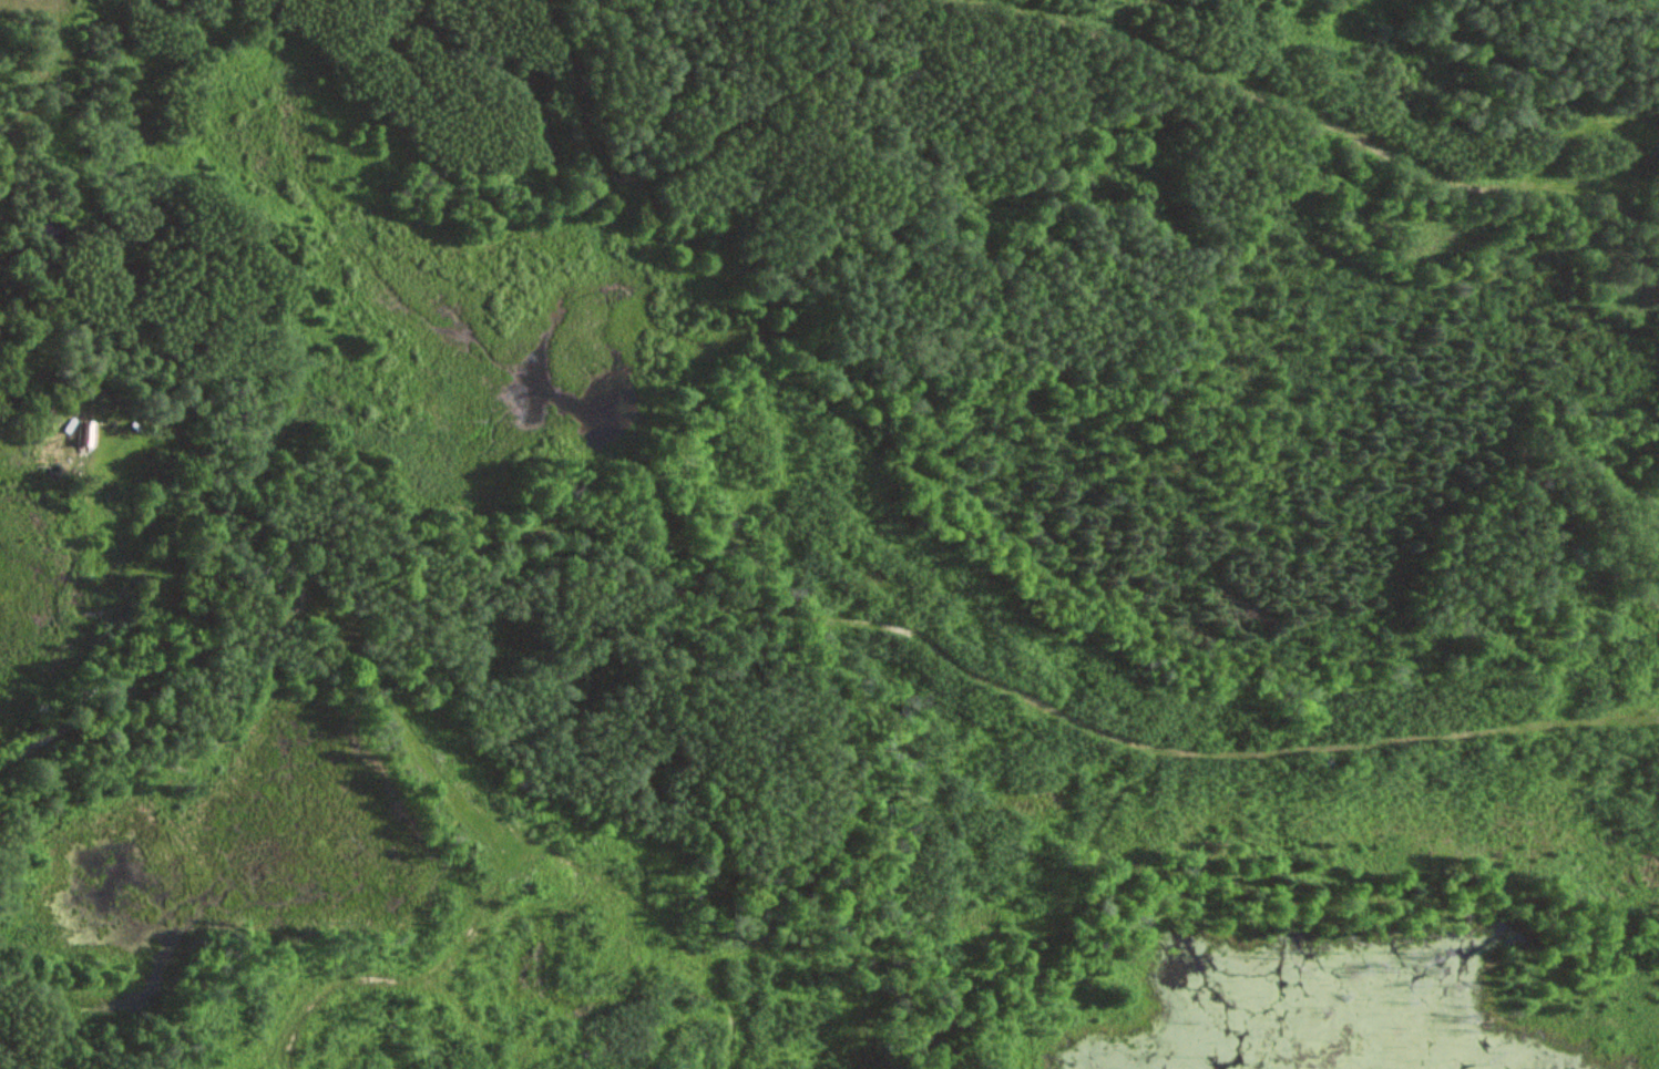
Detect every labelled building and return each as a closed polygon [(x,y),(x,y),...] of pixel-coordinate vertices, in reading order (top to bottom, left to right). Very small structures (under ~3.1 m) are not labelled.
[(92,409),(91,433),(73,432),(74,408),(92,409)]
